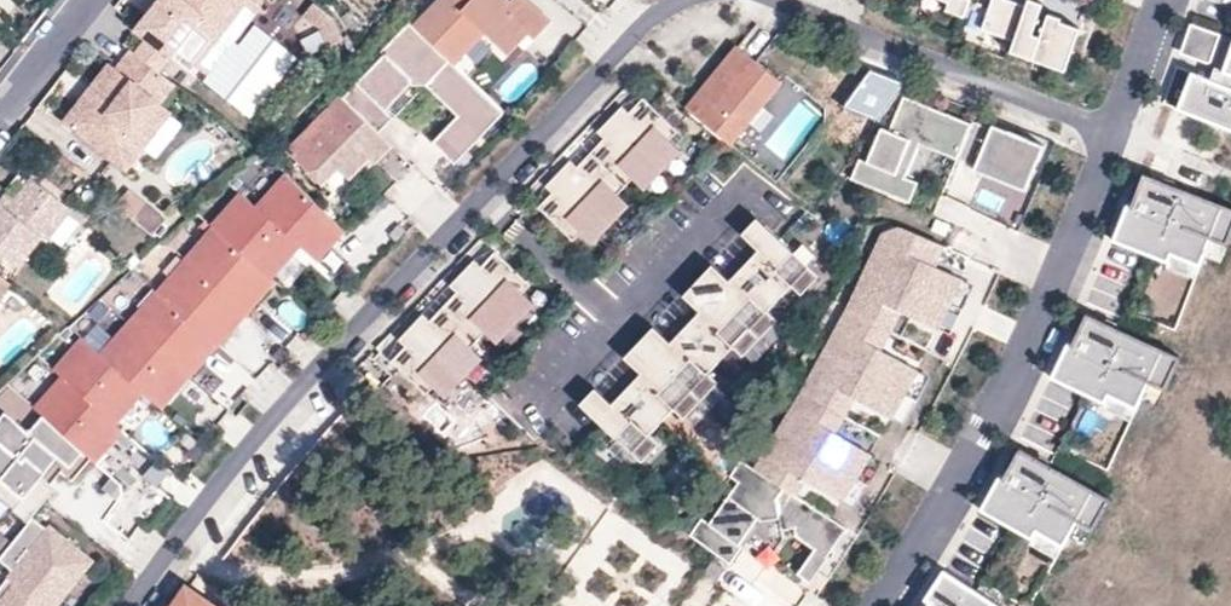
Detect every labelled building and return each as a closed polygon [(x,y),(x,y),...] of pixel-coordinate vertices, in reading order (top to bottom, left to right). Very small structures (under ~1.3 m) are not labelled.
[(200,62),(215,41),(229,41),(259,2),(255,0),(166,0),(149,22),(150,37),(151,38),(175,57),(182,48),(200,62)] [(506,0),(446,0),(418,30),(456,66),(487,33),(512,57),(522,47),(532,36),(538,42),(554,25),(523,0),(517,0),(512,6),(506,0)] [(977,0),(934,0),(953,7),(950,15),(969,22),(977,0)] [(1047,9),(1034,4),(1031,11),(1000,0),(998,0),(987,34),(1020,45),(1016,57),(1070,75),(1085,33),(1065,26),(1066,23),(1053,19),(1044,45),(1036,42),(1047,9)] [(267,9),(259,2),(229,41),(215,41),(200,62),(215,75),(267,9)] [(338,22),(320,8),(311,20),(326,32),(335,51),(348,44),(338,22)] [(430,89),(442,100),(455,100),(460,104),(453,111),(462,119),(437,146),(455,163),(469,149),(473,153),(508,117),(456,66),(418,30),(412,25),(385,54),(388,57),(346,101),(347,102),(381,134),(396,119),(388,112),(413,86),(414,88),(430,89)] [(1228,42),(1198,31),(1190,54),(1219,65),(1228,42)] [(528,52),(538,42),(532,36),(522,46),(528,52)] [(151,38),(139,53),(164,71),(175,57),(151,38)] [(735,46),(685,109),(729,144),(779,81),(735,46)] [(164,71),(139,53),(136,50),(120,69),(77,126),(119,160),(164,102),(179,83),(164,71)] [(1219,65),(1190,54),(1187,61),(1217,71),(1219,65)] [(77,126),(120,69),(112,63),(68,119),(77,126)] [(903,86),(870,72),(845,107),(879,120),(903,86)] [(1199,80),(1185,116),(1230,134),(1230,92),(1199,80)] [(1044,150),(993,128),(992,131),(974,124),(973,126),(905,96),(890,131),(883,127),(868,161),(860,158),(851,178),(909,203),(918,183),(905,177),(896,173),(911,141),(920,145),(975,169),(973,173),(1007,188),(1015,171),(1032,178),(1044,150)] [(453,111),(460,104),(455,100),(442,100),(453,111)] [(164,102),(119,160),(131,169),(176,111),(164,102)] [(381,134),(347,102),(295,158),(327,189),(343,173),(355,184),(375,162),(380,167),(397,150),(381,134)] [(683,135),(649,102),(634,117),(628,111),(604,135),(611,142),(583,171),(576,165),(552,189),(559,196),(545,211),(579,243),(587,235),(598,245),(634,207),(624,197),(639,181),(649,191),(685,153),(675,143),(683,135)] [(905,177),(920,145),(911,141),(896,173),(905,177)] [(460,168),(473,153),(469,149),(455,163),(460,168)] [(1015,171),(1007,188),(1024,195),(1032,178),(1015,171)] [(19,196),(12,206),(3,200),(0,205),(0,245),(23,262),(46,230),(52,236),(74,204),(35,174),(19,196)] [(246,194),(215,229),(217,230),(272,279),(302,246),(320,261),(348,230),(289,177),(262,208),(246,194)] [(1147,180),(1138,203),(1148,206),(1145,215),(1135,211),(1121,248),(1175,269),(1179,261),(1208,272),(1218,245),(1230,250),(1230,213),(1181,194),(1179,201),(1167,196),(1169,189),(1147,180)] [(11,189),(3,200),(12,206),(19,196),(11,189)] [(131,189),(118,206),(151,232),(164,216),(131,189)] [(1179,201),(1181,194),(1169,189),(1167,196),(1179,201)] [(1148,206),(1138,203),(1135,211),(1145,215),(1148,206)] [(770,229),(762,221),(747,237),(756,245),(770,229)] [(824,280),(770,229),(756,245),(764,253),(735,284),(726,276),(697,306),(706,314),(676,346),(667,338),(638,368),(647,377),(618,408),(609,400),(594,415),(647,466),(665,447),(655,438),(679,412),(689,422),(724,386),(714,376),(739,350),(749,359),(783,324),(773,314),(797,288),(807,298),(824,280)] [(217,230),(160,294),(219,346),(276,283),(272,279),(217,230)] [(949,252),(907,233),(889,239),(856,315),(910,342),(918,323),(944,335),(966,285),(940,273),(949,252)] [(540,309),(529,299),(537,291),(502,258),(488,273),(481,266),(457,291),(464,298),(450,312),(485,345),(493,337),(503,347),(540,309)] [(697,306),(726,276),(718,268),(689,298),(697,306)] [(0,271),(0,297),(2,298),(14,281),(0,271)] [(219,346),(160,294),(103,357),(144,393),(162,409),(219,346)] [(477,353),(485,345),(450,312),(437,327),(430,320),(406,345),(413,352),(399,367),(433,400),(441,391),(451,401),(488,363),(477,353)] [(886,442),(934,354),(910,342),(856,315),(808,397),(886,442)] [(1112,330),(1090,319),(1080,341),(1090,346),(1086,354),(1076,350),(1059,385),(1112,410),(1116,402),(1144,416),(1157,389),(1173,397),(1187,366),(1124,335),(1121,342),(1109,336),(1112,330)] [(638,368),(667,338),(659,330),(630,361),(638,368)] [(1124,335),(1112,330),(1109,336),(1121,342),(1124,335)] [(144,393),(103,357),(85,341),(56,374),(64,381),(37,411),(47,420),(88,457),(95,463),(123,432),(116,425),(144,393)] [(1090,346),(1080,341),(1076,350),(1086,354),(1090,346)] [(594,415),(609,400),(601,392),(586,407),(594,415)] [(836,524),(886,442),(808,397),(762,476),(836,524)] [(47,420),(34,435),(11,415),(0,427),(0,488),(5,483),(27,502),(62,462),(74,473),(88,457),(47,420)] [(1044,466),(1023,454),(1011,475),(1021,480),(1016,488),(1007,483),(988,517),(1039,546),(1043,538),(1071,553),(1085,528),(1101,537),(1117,506),(1056,472),(1052,478),(1041,472),(1044,466)] [(819,591),(853,535),(836,524),(762,476),(747,466),(736,483),(745,488),(717,529),(708,523),(696,541),(736,569),(749,552),(745,550),(764,524),(768,527),(786,525),(788,537),(789,537),(802,537),(802,545),(821,557),(805,582),(819,591)] [(1052,478),(1056,472),(1044,466),(1041,472),(1052,478)] [(1021,480),(1011,475),(1007,483),(1016,488),(1021,480)] [(8,527),(18,514),(0,500),(0,520),(8,527)] [(97,567),(54,532),(53,534),(39,523),(5,565),(19,577),(26,582),(20,588),(17,586),(2,605),(0,603),(0,605),(65,605),(97,567)] [(950,573),(930,603),(935,605),(1000,605),(950,573)] [(19,577),(0,600),(0,603),(2,605),(17,586),(20,588),(26,582),(19,577)] [(193,593),(184,605),(212,605),(193,593)] [(707,594),(699,605),(724,605),(707,594)]
